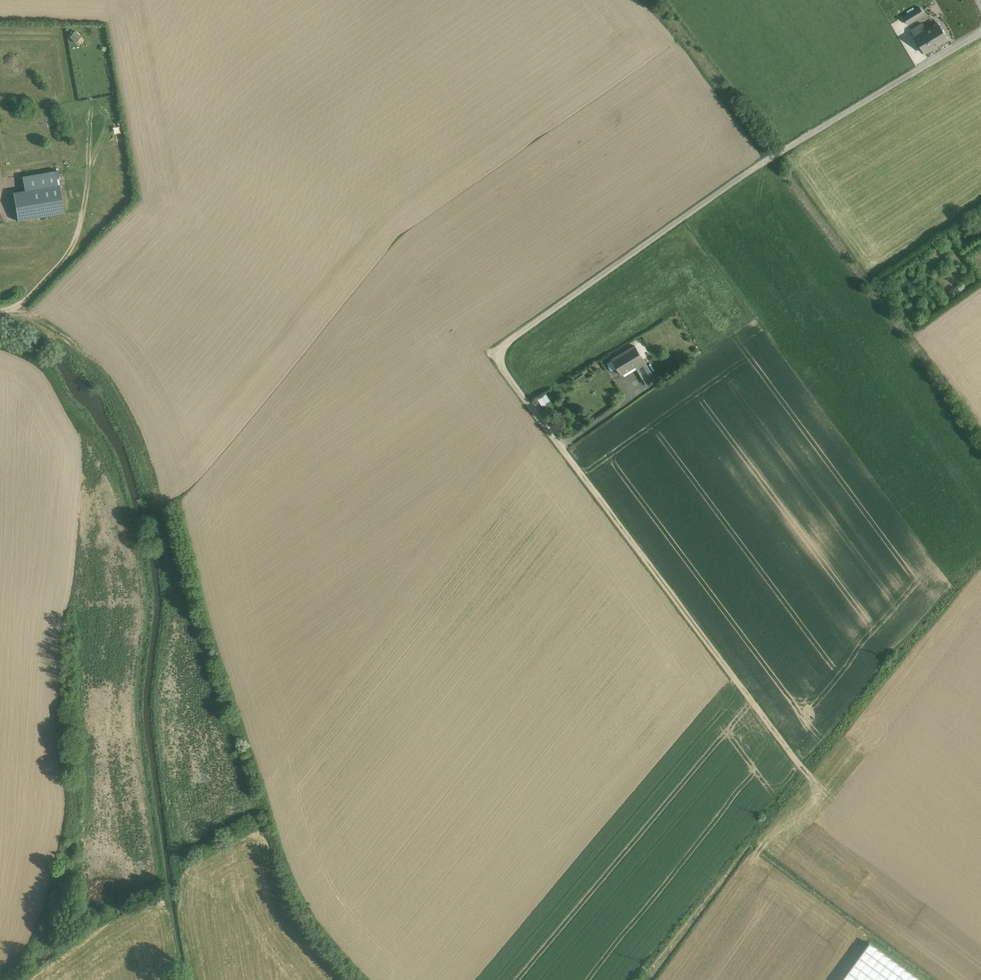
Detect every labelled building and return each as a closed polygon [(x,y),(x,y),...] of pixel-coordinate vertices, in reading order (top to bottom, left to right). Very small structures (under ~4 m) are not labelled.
[(920,7),(903,17),(907,24),(924,14),(920,7)] [(926,30),(924,32),(930,42),(921,48),(925,53),(948,40),(938,23),(926,30)] [(923,24),(911,30),(921,48),(930,42),(924,32),(926,30),(923,24)] [(24,179),(26,190),(59,185),(57,173),(24,179)] [(13,192),(18,220),(63,212),(59,185),(26,190),(13,192)] [(635,346),(612,360),(606,363),(612,372),(617,368),(621,375),(635,366),(644,361),(635,346)] [(655,379),(644,361),(635,366),(647,385),(655,379)] [(573,380),(577,385),(586,378),(583,373),(573,380)] [(538,399),(543,406),(551,401),(546,394),(538,399)]
